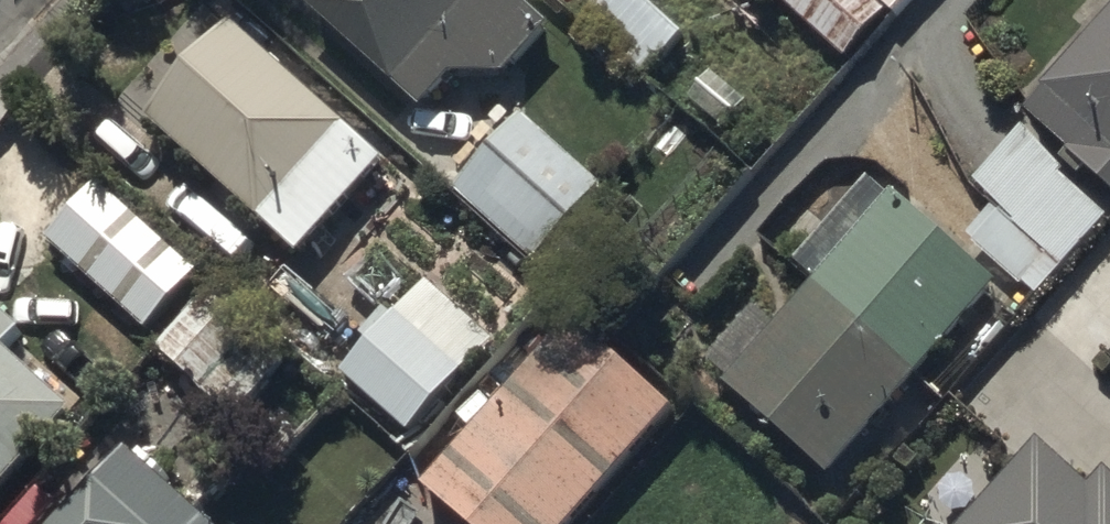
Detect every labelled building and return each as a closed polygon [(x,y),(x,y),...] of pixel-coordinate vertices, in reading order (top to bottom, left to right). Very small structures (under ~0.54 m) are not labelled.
[(415,116),(518,3),(515,0),(323,0),(306,18),(415,116)] [(664,75),(690,47),(638,0),(627,0),(606,23),(664,75)] [(855,73),(889,36),(849,0),(793,0),(784,10),(855,73)] [(901,28),(927,0),(877,0),(874,4),(901,28)] [(143,133),(291,267),(376,173),(228,39),(143,133)] [(1032,129),(1038,134),(980,198),(1001,217),(974,247),(1044,310),(1109,237),(1109,43),(1032,129)] [(457,203),(540,279),(568,248),(485,172),(457,203)] [(38,253),(138,344),(188,289),(88,198),(38,253)] [(736,396),(839,489),(1007,306),(903,213),(736,396)] [(153,368),(227,434),(284,371),(210,305),(153,368)] [(342,391),(411,454),(460,399),(391,337),(342,391)] [(444,523),(595,523),(681,430),(581,339),(427,508),(444,523)] [(63,426),(0,369),(0,496),(63,426)] [(1105,468),(1087,489),(1042,448),(973,523),(1109,523),(1109,472),(1105,468)] [(120,472),(72,523),(177,523),(120,472)] [(749,515),(747,523),(787,523),(787,522),(749,515)]
